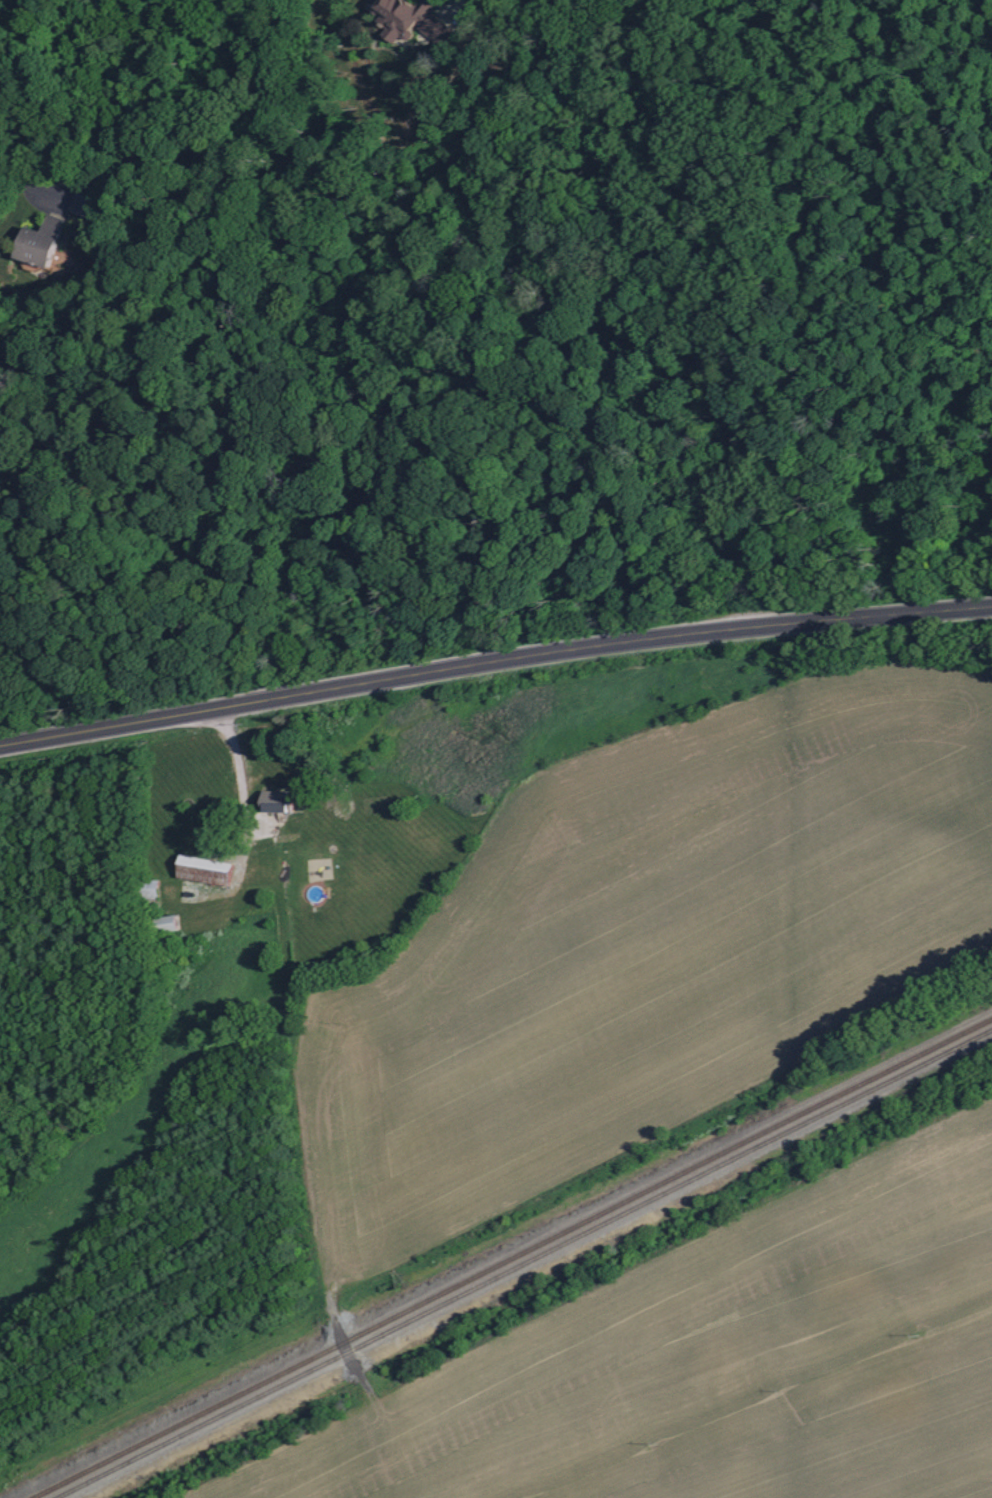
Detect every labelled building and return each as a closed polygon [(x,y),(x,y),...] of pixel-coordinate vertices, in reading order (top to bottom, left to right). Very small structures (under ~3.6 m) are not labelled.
[(457,31),(433,13),(439,5),(433,0),(423,0),(420,4),(415,0),(387,0),(378,12),(384,18),(382,21),(391,28),(386,36),(397,45),(403,37),(409,42),(419,28),(445,48),(457,31)] [(19,257),(52,268),(67,219),(50,213),(44,230),(29,225),(19,257)] [(294,812),(295,791),(265,790),(265,812),(294,812)] [(236,863),(183,855),(179,879),(232,887),(236,863)] [(160,898),(160,881),(148,880),(148,897),(160,898)] [(182,931),(180,915),(165,917),(167,933),(182,931)]
